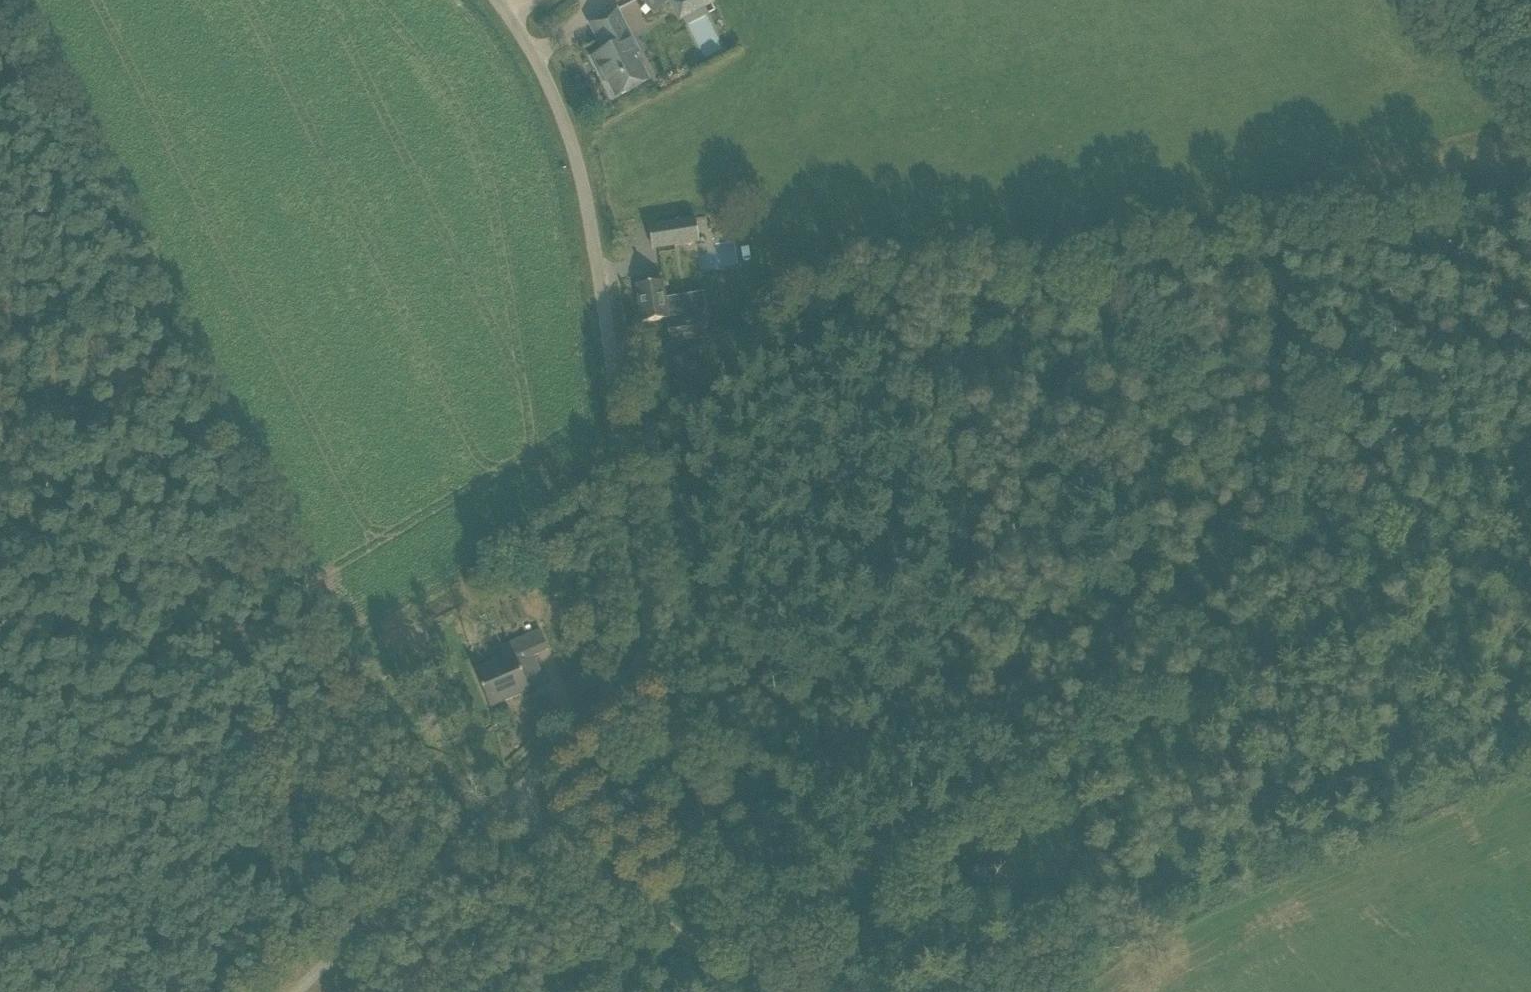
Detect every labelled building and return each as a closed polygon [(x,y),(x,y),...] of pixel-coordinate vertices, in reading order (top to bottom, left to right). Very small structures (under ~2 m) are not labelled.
[(655,14),(670,0),(641,0),(655,14)] [(713,0),(684,0),(691,15),(715,3),(713,0)] [(638,53),(616,9),(590,23),(604,50),(591,57),(604,81),(607,80),(616,97),(648,80),(635,54),(638,53)] [(694,218),(660,223),(664,247),(698,241),(694,218)] [(663,281),(635,285),(642,323),(668,321),(669,322),(667,322),(670,343),(709,337),(706,316),(687,319),(684,297),(666,299),(663,281)] [(540,630),(503,646),(499,648),(504,659),(475,672),(490,707),(529,690),(545,683),(533,655),(548,648),(540,630)]
